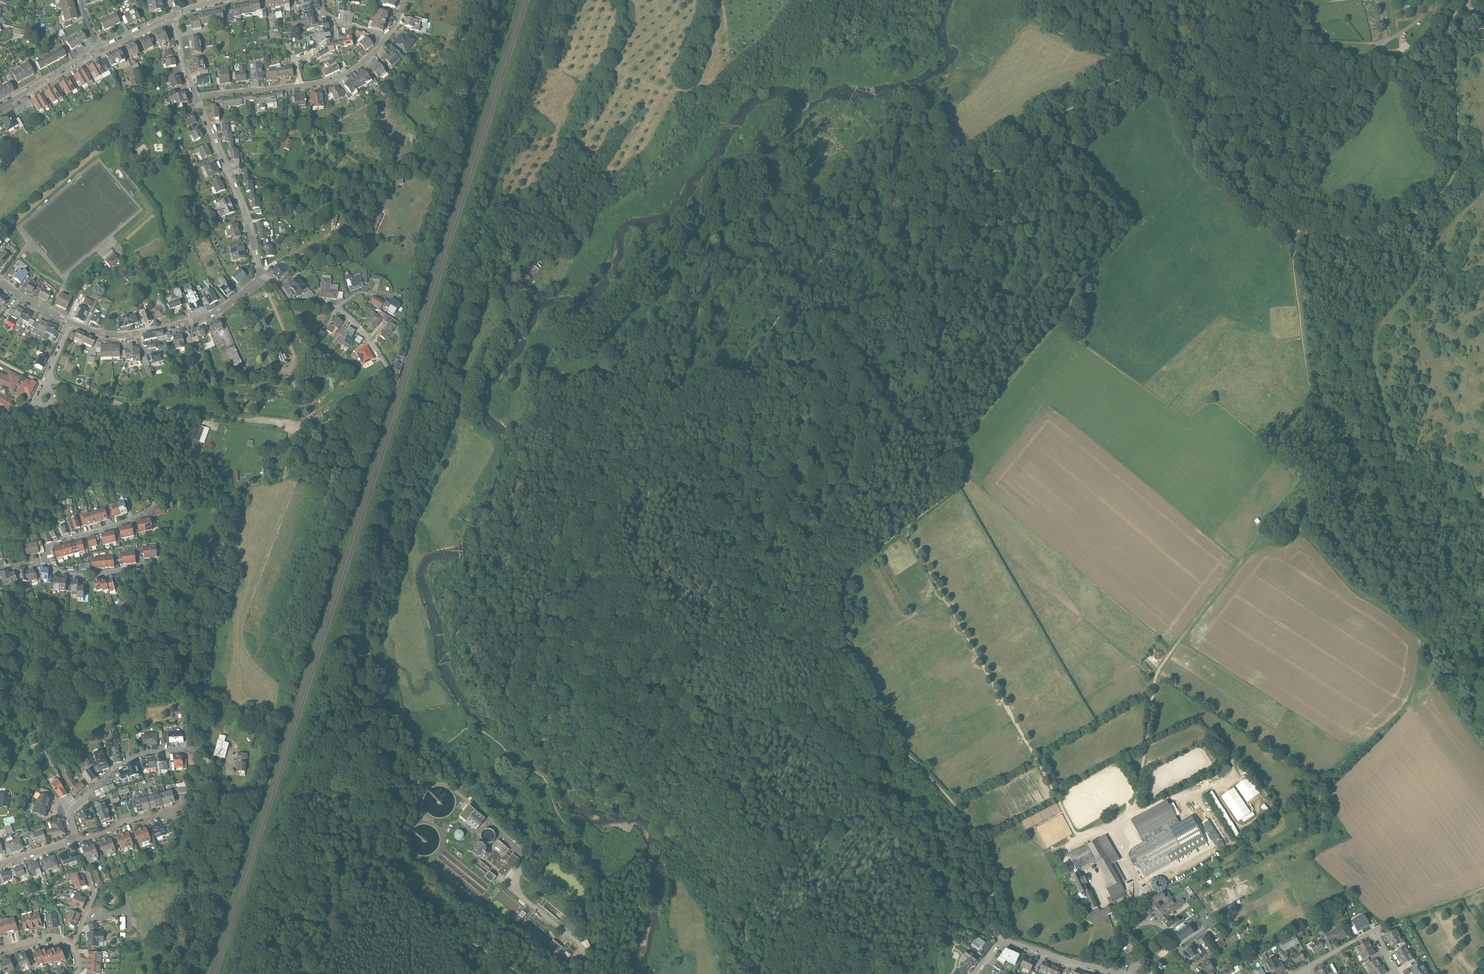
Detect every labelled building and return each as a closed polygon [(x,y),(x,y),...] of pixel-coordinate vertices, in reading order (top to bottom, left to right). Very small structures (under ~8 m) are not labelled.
[(72,0),(69,0),(65,1),(65,0),(63,1),(60,1),(60,2),(62,12),(74,9),(72,0)] [(149,7),(150,7),(151,11),(157,10),(157,9),(163,8),(161,0),(147,0),(149,7)] [(250,2),(250,3),(251,10),(260,9),(259,0),(250,2)] [(239,4),(239,6),(241,14),(252,12),(251,10),(250,3),(239,4)] [(239,6),(230,7),(231,14),(232,16),(241,15),(241,14),(239,6)] [(376,14),(386,16),(387,17),(389,10),(382,9),(377,7),(376,14)] [(71,19),(77,18),(75,9),(74,9),(62,12),(63,15),(64,15),(66,21),(70,20),(72,20),(71,19)] [(136,9),(124,15),(129,23),(140,18),(136,9)] [(221,9),(198,15),(198,16),(190,18),(192,29),(201,27),(201,24),(224,19),(221,9)] [(105,18),(100,21),(104,30),(111,26),(112,28),(115,27),(114,25),(120,22),(116,13),(111,15),(111,16),(105,19),(105,18)] [(373,20),(384,22),(385,22),(386,16),(376,14),(375,14),(373,20)] [(406,15),(404,22),(412,24),(413,20),(418,20),(418,17),(418,16),(413,15),(410,15),(406,15)] [(319,28),(319,32),(329,29),(327,17),(322,18),(322,20),(324,27),(323,28),(320,28),(319,28)] [(370,19),(368,25),(383,28),(384,22),(373,20),(370,19)] [(324,27),(322,20),(315,22),(310,23),(310,22),(304,23),(304,26),(305,27),(318,25),(319,25),(320,28),(323,28),(324,27)] [(52,35),(57,33),(53,24),(48,26),(52,35)] [(14,26),(12,32),(23,35),(25,29),(14,26)] [(155,32),(160,43),(169,39),(163,28),(155,32)] [(326,38),(332,36),(330,29),(329,29),(319,32),(318,32),(319,34),(320,33),(321,40),(325,39),(326,38)] [(71,38),(66,41),(72,49),(78,45),(79,47),(82,45),(81,43),(86,39),(81,31),(76,34),(77,35),(71,38)] [(402,32),(395,41),(405,49),(415,37),(410,33),(408,36),(402,32)] [(347,36),(343,37),(344,44),(353,42),(351,33),(347,34),(347,36)] [(365,46),(373,39),(367,33),(359,39),(365,46)] [(140,40),(145,49),(149,47),(153,45),(153,44),(152,42),(149,35),(140,40)] [(188,37),(191,52),(201,51),(200,48),(198,35),(188,37)] [(332,48),(334,48),(334,44),(333,39),(332,36),(326,38),(327,40),(328,45),(329,49),(330,51),(332,50),(332,48)] [(289,40),(286,41),(288,50),(294,48),(293,42),(290,42),(289,40)] [(126,46),(131,56),(139,52),(134,42),(126,46)] [(329,49),(328,45),(315,52),(317,56),(329,49)] [(49,55),(53,62),(66,55),(62,47),(49,55)] [(170,47),(164,49),(164,50),(166,55),(172,52),(170,47)] [(387,48),(380,54),(385,58),(387,56),(391,60),(394,57),(396,58),(400,55),(393,47),(390,51),(387,48)] [(121,48),(106,55),(110,62),(115,60),(118,59),(120,62),(126,59),(121,48)] [(36,62),(40,69),(53,62),(49,55),(36,62)] [(165,58),(167,65),(175,64),(174,56),(165,58)] [(193,58),(194,69),(201,68),(204,68),(204,67),(203,57),(193,58)] [(378,57),(370,63),(374,68),(378,72),(385,66),(378,57)] [(99,61),(95,63),(101,74),(106,71),(103,66),(99,61)] [(339,66),(337,61),(322,68),(325,73),(339,66)] [(20,66),(20,68),(26,77),(26,78),(31,75),(31,74),(34,73),(30,67),(28,62),(20,66)] [(250,64),(252,77),(263,76),(261,62),(250,64)] [(280,64),(281,74),(294,72),(292,62),(280,64)] [(90,66),(93,71),(97,76),(101,74),(95,63),(90,66)] [(131,64),(125,66),(131,83),(137,81),(131,64)] [(235,76),(236,79),(246,78),(244,64),(239,65),(239,69),(234,70),(235,76)] [(268,65),(270,75),(281,74),(280,64),(268,65)] [(219,75),(219,81),(229,80),(227,66),(218,68),(219,75)] [(364,67),(363,66),(359,69),(365,77),(367,79),(369,78),(370,78),(373,76),(369,71),(365,66),(364,67)] [(12,72),(15,77),(18,82),(20,80),(20,81),(25,78),(24,78),(26,77),(20,68),(12,72)] [(364,80),(363,79),(365,77),(359,69),(358,68),(356,70),(356,69),(353,72),(361,82),(364,80)] [(85,69),(80,72),(86,82),(91,79),(88,74),(85,69)] [(76,74),(79,79),(82,85),(86,82),(80,72),(76,74)] [(358,83),(359,84),(361,82),(353,72),(350,74),(351,75),(349,76),(356,85),(358,83)] [(178,73),(169,76),(172,85),(181,83),(178,73)] [(202,74),(197,75),(198,83),(207,82),(205,74),(202,74)] [(349,76),(345,79),(345,80),(344,81),(349,86),(353,91),(355,89),(355,88),(357,86),(356,85),(349,76)] [(71,77),(66,80),(72,91),(77,88),(74,82),(71,77)] [(66,80),(61,82),(64,88),(67,93),(72,91),(66,80)] [(1,88),(6,96),(14,91),(9,83),(1,88)] [(337,83),(331,86),(335,95),(343,92),(342,91),(341,88),(340,88),(338,85),(337,83)] [(56,86),(51,88),(57,99),(62,96),(59,91),(56,86)] [(47,91),(49,96),(53,102),(57,99),(51,88),(47,91)] [(294,100),(295,102),(295,100),(305,99),(305,102),(305,97),(306,97),(306,96),(305,96),(305,89),(294,89),(294,92),(294,100)] [(184,90),(170,96),(173,104),(176,103),(181,101),(187,99),(185,93),(184,90)] [(273,91),(266,92),(266,99),(269,98),(269,99),(273,98),(276,98),(276,95),(275,90),(272,90),(273,91)] [(258,92),(256,92),(256,96),(257,100),(260,99),(260,104),(265,103),(264,99),(266,99),(266,92),(258,92)] [(232,95),(233,103),(235,102),(235,103),(239,102),(242,101),(242,97),(241,93),(239,94),(239,95),(232,95)] [(37,97),(43,107),(48,105),(44,99),(41,94),(37,97)] [(222,100),(222,104),(226,103),(226,104),(230,103),(233,103),(232,95),(224,96),(224,95),(221,96),(222,100)] [(37,97),(32,99),(35,104),(39,112),(40,112),(44,111),(44,110),(43,107),(37,97)] [(29,100),(14,109),(17,113),(32,105),(29,101),(29,100)] [(211,114),(211,118),(220,117),(219,106),(216,106),(216,103),(209,104),(210,109),(209,110),(210,114),(211,114)] [(196,119),(192,111),(183,114),(187,123),(196,119)] [(11,112),(1,118),(7,130),(18,124),(15,119),(11,112)] [(15,119),(18,124),(20,128),(24,126),(19,117),(15,119)] [(222,122),(223,129),(231,128),(230,121),(228,121),(222,122)] [(202,133),(199,126),(191,130),(195,138),(200,135),(202,133)] [(231,128),(223,129),(223,131),(224,131),(225,139),(228,138),(232,138),(232,135),(232,131),(231,131),(231,128)] [(286,133),(283,143),(288,144),(291,135),(286,133)] [(210,152),(206,142),(193,148),(195,153),(200,150),(202,156),(210,152)] [(238,148),(237,148),(237,145),(233,145),(229,146),(229,148),(230,148),(231,155),(233,155),(238,154),(238,152),(238,148)] [(213,158),(203,163),(208,173),(218,169),(213,158)] [(219,175),(212,178),(213,182),(215,182),(218,189),(224,186),(221,178),(220,179),(219,175)] [(249,186),(253,186),(253,183),(253,179),(252,179),(252,176),(247,176),(244,177),(244,179),(245,179),(246,187),(249,186)] [(254,193),(250,194),(250,196),(251,196),(252,203),(259,202),(259,200),(259,196),(258,196),(258,193),(254,193)] [(229,195),(218,199),(221,206),(216,208),(219,215),(234,210),(229,195)] [(237,220),(226,223),(228,229),(230,228),(232,235),(240,232),(238,225),(237,220)] [(263,235),(267,234),(267,232),(266,227),(266,224),(261,225),(258,225),(258,228),(259,228),(260,235),(263,235)] [(268,241),(264,242),(264,244),(265,244),(266,251),(273,251),(273,248),(273,244),(272,244),(272,241),(268,241)] [(243,242),(230,244),(231,249),(233,249),(235,257),(245,255),(243,247),(244,247),(243,242)] [(105,259),(114,251),(110,247),(101,254),(105,259)] [(5,258),(5,259),(9,254),(3,249),(0,253),(0,264),(5,258)] [(119,257),(114,251),(105,259),(111,265),(112,263),(117,259),(119,257)] [(278,260),(272,266),(279,272),(282,270),(285,266),(278,260)] [(290,271),(292,273),(295,269),(301,264),(299,262),(289,270),(290,271)] [(240,265),(232,273),(237,279),(245,271),(240,265)] [(22,277),(23,277),(28,270),(24,267),(23,269),(20,267),(14,276),(20,280),(22,277)] [(350,268),(344,270),(349,284),(363,279),(363,277),(360,269),(352,272),(351,272),(350,268)] [(302,277),(297,272),(293,276),(289,279),(291,282),(293,284),(302,277)] [(329,283),(330,273),(321,272),(319,291),(335,292),(336,286),(336,283),(329,283)] [(226,281),(227,280),(222,273),(218,276),(223,283),(220,285),(225,291),(231,287),(228,284),(230,283),(227,280),(226,281)] [(302,277),(293,284),(295,287),(298,289),(306,282),(302,277)] [(30,281),(27,286),(33,289),(36,283),(30,280),(30,281)] [(184,291),(188,299),(185,300),(187,306),(190,305),(191,308),(201,304),(194,286),(193,287),(190,281),(186,282),(188,286),(184,287),(185,290),(184,291)] [(305,289),(309,294),(314,289),(310,284),(305,289)] [(43,285),(39,293),(48,298),(52,290),(43,285)] [(203,290),(209,301),(217,296),(211,286),(203,290)] [(61,290),(57,301),(67,306),(74,291),(71,290),(69,294),(61,290)] [(383,295),(373,290),(371,294),(369,293),(368,295),(379,303),(381,299),(383,295)] [(0,294),(0,304),(1,305),(9,297),(2,291),(0,294)] [(389,293),(385,291),(383,295),(381,299),(382,298),(383,298),(385,299),(389,293)] [(399,296),(390,291),(389,293),(385,299),(388,301),(387,304),(393,307),(399,296)] [(179,296),(167,301),(169,306),(181,302),(179,296)] [(16,321),(17,320),(24,307),(16,303),(14,307),(11,312),(11,311),(8,316),(16,321)] [(78,307),(75,313),(83,317),(89,306),(87,305),(83,303),(83,304),(82,304),(80,308),(78,307)] [(154,306),(156,315),(161,314),(160,313),(164,312),(161,304),(154,306)] [(24,307),(17,320),(20,322),(24,316),(28,318),(32,311),(25,306),(24,307)] [(368,313),(367,312),(364,316),(373,322),(381,312),(373,306),(368,313)] [(143,313),(144,319),(151,317),(147,307),(141,309),(143,313)] [(99,320),(102,314),(102,313),(95,310),(91,317),(98,321),(99,320)] [(330,325),(333,320),(337,323),(343,315),(335,310),(327,324),(330,325)] [(125,313),(128,322),(132,320),(137,318),(134,311),(129,313),(129,311),(125,313)] [(392,311),(391,312),(388,317),(384,322),(383,321),(380,325),(382,327),(380,329),(384,332),(392,322),(391,322),(394,317),(392,316),(395,312),(392,311)] [(125,313),(122,314),(117,316),(119,323),(124,322),(125,323),(128,322),(125,313)] [(219,315),(210,319),(213,327),(218,325),(219,326),(223,324),(219,315)] [(43,335),(49,320),(41,317),(38,325),(42,327),(40,331),(41,332),(40,334),(43,335)] [(58,323),(50,319),(49,320),(43,335),(43,336),(48,338),(49,335),(52,337),(54,332),(56,327),(58,323)] [(347,321),(342,329),(338,335),(344,340),(348,334),(351,335),(353,332),(350,330),(355,324),(348,319),(347,321)] [(338,327),(342,329),(347,321),(343,319),(338,327)] [(195,324),(199,333),(205,330),(204,327),(202,322),(195,324)] [(321,322),(317,327),(322,331),(325,326),(321,322)] [(195,324),(187,328),(191,338),(200,335),(199,333),(195,324)] [(74,333),(85,338),(88,331),(77,326),(75,330),(74,333)] [(354,333),(359,336),(362,331),(357,328),(354,333)] [(181,330),(172,332),(173,337),(175,345),(184,343),(181,330)] [(88,331),(85,338),(94,342),(97,335),(88,331)] [(366,339),(356,344),(358,348),(360,347),(362,352),(360,353),(362,357),(373,351),(366,339)] [(226,343),(233,360),(241,356),(234,340),(226,343)] [(110,341),(101,342),(102,352),(111,352),(110,341)] [(110,341),(111,352),(111,353),(116,353),(116,352),(119,351),(119,346),(118,341),(110,341)] [(280,341),(276,343),(279,350),(277,351),(279,356),(282,355),(283,357),(285,356),(284,354),(287,353),(285,348),(283,348),(280,341)] [(155,358),(163,356),(163,345),(158,346),(158,348),(154,349),(155,350),(151,350),(152,358),(155,358)] [(45,353),(40,351),(36,360),(44,363),(48,354),(45,353)] [(149,359),(146,352),(140,354),(143,361),(149,359)] [(392,364),(392,366),(394,366),(395,365),(399,366),(400,361),(398,360),(399,356),(397,356),(394,355),(392,364)] [(10,405),(12,401),(10,401),(13,394),(6,391),(7,389),(8,390),(9,387),(8,387),(9,385),(14,388),(17,381),(21,383),(18,390),(24,393),(26,389),(30,391),(37,378),(32,376),(32,377),(26,374),(22,381),(18,379),(21,372),(11,367),(8,372),(0,368),(0,381),(3,383),(0,388),(0,387),(0,401),(10,405)] [(204,437),(208,421),(197,418),(193,432),(188,431),(185,442),(196,445),(198,435),(204,437)] [(208,435),(205,441),(211,444),(214,439),(208,435)] [(116,500),(117,501),(120,512),(127,509),(125,504),(123,498),(123,497),(116,500)] [(112,509),(113,512),(114,513),(120,512),(117,501),(111,503),(112,509)] [(104,506),(99,507),(102,517),(107,516),(104,506)] [(99,507),(93,509),(96,519),(102,517),(99,507)] [(93,509),(88,510),(91,520),(96,519),(93,509)] [(82,512),(82,513),(85,522),(91,520),(88,510),(82,512)] [(65,520),(65,521),(66,523),(69,531),(75,529),(74,527),(79,525),(79,524),(76,515),(71,516),(71,518),(65,520)] [(151,518),(150,516),(149,515),(146,516),(146,515),(143,516),(145,527),(152,526),(151,525),(152,523),(151,518)] [(145,527),(143,516),(139,516),(139,517),(137,518),(137,520),(139,528),(145,527)] [(64,533),(69,531),(66,523),(65,521),(60,523),(64,533)] [(134,532),(132,526),(131,521),(128,522),(128,521),(121,523),(118,524),(119,529),(121,535),(133,532),(134,532)] [(41,530),(45,541),(50,539),(48,533),(47,530),(50,528),(49,526),(42,529),(41,530)] [(102,542),(115,539),(114,533),(113,528),(110,529),(110,528),(103,529),(103,530),(100,531),(101,536),(102,542)] [(89,545),(89,544),(97,542),(94,533),(86,535),(87,538),(89,545)] [(75,538),(75,540),(78,550),(79,551),(83,550),(84,550),(82,541),(81,538),(79,539),(78,537),(75,538)] [(36,540),(24,543),(26,552),(38,550),(36,540)] [(75,540),(70,541),(73,551),(78,550),(75,540)] [(64,543),(67,553),(73,551),(70,541),(64,543)] [(155,542),(143,543),(142,544),(143,550),(144,554),(146,554),(146,555),(154,554),(154,553),(157,553),(156,548),(159,548),(158,545),(156,545),(155,542)] [(59,544),(59,543),(55,544),(55,545),(53,546),(57,558),(62,556),(62,554),(59,544)] [(64,543),(59,544),(62,554),(67,553),(64,543)] [(133,548),(121,549),(121,555),(122,560),(125,560),(125,561),(132,560),(132,559),(135,559),(135,554),(134,548),(133,548)] [(105,554),(107,564),(109,564),(114,564),(113,557),(112,553),(105,554)] [(98,555),(99,565),(100,565),(103,565),(103,564),(107,564),(105,554),(98,555)] [(91,556),(92,561),(92,566),(96,566),(96,565),(99,565),(98,555),(92,556),(91,556)] [(48,566),(44,566),(43,564),(40,565),(42,577),(46,577),(47,577),(47,573),(48,566)] [(26,569),(29,578),(32,577),(33,578),(36,577),(34,566),(26,568),(26,569)] [(4,584),(11,583),(17,579),(15,575),(9,577),(8,569),(0,571),(0,576),(2,576),(3,580),(4,584)] [(22,580),(29,579),(29,578),(26,569),(23,570),(23,569),(20,570),(20,571),(20,572),(20,573),(21,576),(22,580)] [(107,578),(105,579),(108,587),(108,588),(114,586),(111,575),(107,576),(107,578)] [(102,588),(108,587),(105,579),(105,577),(99,578),(99,576),(94,578),(96,585),(96,588),(102,586),(102,588)] [(176,739),(182,739),(182,732),(182,728),(168,729),(169,738),(176,738),(176,739)] [(141,733),(142,742),(157,741),(156,734),(156,730),(155,730),(148,731),(148,732),(141,733)] [(225,738),(218,735),(213,751),(220,753),(225,738)] [(117,744),(117,741),(118,740),(117,736),(109,738),(111,745),(116,744),(117,744)] [(93,751),(97,763),(106,760),(104,754),(103,754),(101,748),(93,751)] [(113,752),(112,752),(115,760),(121,759),(118,751),(113,752)] [(156,773),(160,772),(159,767),(167,766),(165,758),(162,759),(161,752),(154,753),(154,754),(154,757),(155,764),(156,773)] [(181,752),(173,752),(174,764),(182,763),(181,756),(181,752)] [(97,763),(93,764),(95,769),(108,765),(107,760),(106,760),(97,763)] [(126,766),(118,768),(119,770),(120,776),(120,777),(125,776),(131,774),(138,772),(136,764),(135,760),(125,762),(126,766)] [(1216,774),(1220,778),(1232,768),(1228,764),(1216,774)] [(88,768),(82,772),(87,780),(94,776),(88,768)] [(79,780),(76,783),(68,769),(62,772),(70,787),(70,788),(70,789),(74,793),(75,793),(84,784),(79,780)] [(52,783),(57,792),(64,789),(57,777),(53,780),(54,781),(52,783)] [(1247,802),(1259,795),(1249,778),(1236,785),(1247,802)] [(167,799),(167,800),(171,799),(171,798),(174,797),(173,796),(171,788),(164,790),(167,799)] [(1251,813),(1234,788),(1221,797),(1238,821),(1251,813)] [(1211,789),(1205,793),(1232,839),(1239,835),(1211,789)] [(45,793),(39,791),(37,790),(35,797),(36,797),(35,801),(36,801),(49,805),(50,802),(49,802),(51,795),(47,794),(45,793)] [(161,801),(162,802),(165,801),(165,800),(167,799),(164,790),(159,791),(161,801)] [(108,792),(111,800),(119,798),(117,793),(113,795),(112,791),(108,792)] [(155,802),(156,804),(159,803),(159,801),(161,801),(159,791),(152,793),(155,802)] [(0,792),(0,806),(2,806),(3,807),(3,805),(8,806),(9,796),(4,795),(5,793),(0,792)] [(149,804),(149,805),(153,804),(153,803),(155,802),(152,793),(146,795),(149,804)] [(143,806),(143,807),(147,806),(147,805),(149,804),(146,795),(140,796),(143,806)] [(468,795),(459,806),(476,820),(486,809),(468,795)] [(134,798),(136,804),(137,809),(141,808),(141,806),(143,806),(140,796),(135,798),(134,798)] [(1270,808),(1274,804),(1269,799),(1265,803),(1270,808)] [(104,800),(94,803),(101,822),(111,818),(104,800)] [(49,805),(36,801),(34,804),(35,804),(33,810),(44,814),(47,808),(47,809),(49,805)] [(1166,801),(1131,821),(1143,843),(1130,850),(1145,877),(1206,843),(1202,835),(1192,817),(1179,824),(1175,817),(1180,815),(1173,803),(1169,806),(1166,801)] [(1267,813),(1271,810),(1265,804),(1261,807),(1267,813)] [(128,809),(116,812),(118,817),(130,814),(128,809)] [(88,810),(79,813),(80,816),(81,815),(83,820),(91,818),(90,814),(89,814),(88,810)] [(56,826),(48,828),(50,834),(51,836),(64,832),(59,819),(54,821),(56,826)] [(153,820),(153,822),(151,823),(155,831),(155,833),(160,831),(162,833),(165,832),(165,830),(164,828),(165,826),(163,825),(163,824),(161,823),(160,823),(159,820),(156,819),(153,820)] [(456,820),(455,822),(454,823),(453,825),(454,827),(455,829),(457,830),(458,830),(460,830),(461,829),(463,828),(464,826),(464,824),(463,822),(462,821),(460,820),(458,820),(456,820)] [(1224,845),(1209,820),(1202,824),(1217,849),(1224,845)] [(148,829),(147,828),(145,824),(144,825),(142,824),(139,825),(144,839),(149,837),(150,835),(148,831),(149,830),(148,829)] [(140,841),(144,839),(139,825),(137,826),(136,828),(134,828),(135,832),(134,834),(135,835),(137,836),(138,840),(140,841)] [(42,829),(32,832),(34,837),(36,842),(45,838),(42,829)] [(131,836),(131,835),(130,834),(128,830),(126,831),(124,830),(122,831),(127,845),(131,843),(132,841),(131,837),(131,836)] [(496,840),(488,850),(500,860),(498,863),(505,868),(520,849),(513,843),(510,847),(507,844),(510,840),(498,830),(492,838),(496,840)] [(127,845),(122,831),(120,832),(119,834),(117,834),(118,838),(117,839),(118,841),(119,841),(121,845),(123,846),(127,845)] [(106,836),(104,837),(110,851),(114,849),(115,849),(115,847),(114,844),(114,842),(113,841),(112,840),(111,836),(110,836),(108,837),(106,836)] [(1106,836),(1097,841),(1098,843),(1097,843),(1106,858),(1111,866),(1120,861),(1106,836)] [(8,840),(11,851),(16,849),(16,848),(23,846),(20,837),(8,840)] [(105,853),(110,851),(104,837),(102,838),(101,840),(99,840),(101,845),(100,846),(100,847),(102,848),(103,852),(105,853)] [(1097,841),(1095,842),(1089,846),(1092,851),(1098,862),(1099,861),(1106,858),(1097,843),(1098,843),(1097,841)] [(92,856),(87,842),(84,843),(84,845),(81,846),(82,850),(82,852),(82,853),(84,854),(85,858),(87,858),(92,856)] [(96,849),(96,848),(96,846),(94,846),(93,842),(91,843),(89,842),(87,842),(92,856),(96,855),(97,855),(97,853),(96,849)] [(1089,846),(1069,857),(1072,862),(1077,860),(1092,851),(1089,846)] [(64,850),(59,852),(63,862),(72,859),(72,860),(76,859),(74,852),(65,855),(65,853),(64,850)] [(42,858),(44,864),(45,866),(50,865),(51,866),(56,864),(54,858),(54,857),(53,854),(42,858)] [(1111,866),(1106,858),(1099,861),(1113,885),(1106,889),(1109,894),(1123,887),(1121,885),(1126,882),(1118,868),(1113,870),(1111,866)] [(35,867),(39,866),(36,860),(28,862),(31,870),(36,868),(35,867)] [(1077,860),(1072,862),(1078,873),(1079,873),(1083,871),(1077,860)] [(496,867),(489,862),(485,867),(491,873),(496,867)] [(14,868),(16,872),(17,875),(20,874),(24,873),(21,865),(14,868)] [(1217,877),(1223,874),(1219,867),(1213,870),(1217,877)] [(4,882),(4,881),(11,879),(10,876),(8,870),(0,873),(0,884),(4,882)] [(78,874),(71,876),(75,886),(84,883),(81,873),(78,874)] [(1084,877),(1081,879),(1079,873),(1078,873),(1074,875),(1071,876),(1072,877),(1073,877),(1080,893),(1080,894),(1078,896),(1079,898),(1081,899),(1084,898),(1084,899),(1086,898),(1092,910),(1098,908),(1090,890),(1087,891),(1085,886),(1087,884),(1087,883),(1085,878),(1084,877)] [(1158,892),(1161,892),(1163,891),(1165,889),(1167,887),(1167,884),(1167,882),(1165,879),(1163,878),(1161,877),(1158,876),(1156,877),(1154,879),(1152,881),(1152,884),(1152,887),(1153,889),(1155,891),(1158,892)] [(1123,887),(1109,894),(1111,899),(1125,892),(1123,887)] [(1168,890),(1160,894),(1153,898),(1157,903),(1162,900),(1171,895),(1168,890)] [(83,899),(84,898),(85,896),(80,894),(74,892),(72,897),(82,901),(83,899)] [(1186,892),(1174,899),(1177,903),(1182,900),(1184,898),(1189,896),(1186,892)] [(82,904),(81,903),(82,901),(72,897),(70,902),(76,904),(81,906),(82,904)] [(1153,898),(1147,902),(1154,910),(1159,906),(1157,903),(1153,898)] [(1177,903),(1174,905),(1177,909),(1184,903),(1182,900),(1177,903)] [(1174,905),(1171,907),(1169,908),(1168,909),(1172,914),(1177,909),(1174,905)] [(1108,908),(1105,909),(1107,915),(1111,914),(1116,913),(1113,906),(1108,908)] [(69,908),(68,909),(66,914),(68,915),(66,920),(74,924),(79,912),(74,910),(69,908)] [(1092,910),(1088,912),(1093,925),(1109,918),(1107,915),(1105,909),(1099,911),(1098,908),(1092,910)] [(40,919),(38,910),(32,911),(35,926),(41,925),(42,925),(40,919)] [(1169,916),(1166,911),(1163,913),(1161,910),(1157,914),(1163,922),(1164,923),(1168,919),(1167,918),(1169,916)] [(32,911),(26,913),(30,928),(35,926),(32,911)] [(54,911),(45,913),(46,918),(47,926),(57,924),(54,911)] [(26,913),(20,914),(22,924),(24,929),(30,928),(26,913)] [(0,919),(0,920),(0,932),(1,934),(2,935),(8,932),(8,933),(11,932),(10,931),(17,929),(18,928),(13,916),(12,916),(9,917),(8,916),(7,915),(1,918),(0,919)] [(1364,916),(1358,919),(1358,918),(1352,922),(1356,929),(1358,932),(1369,926),(1367,923),(1368,922),(1364,916)] [(1172,920),(1170,918),(1169,919),(1164,923),(1165,925),(1168,929),(1176,924),(1180,922),(1179,921),(1176,917),(1172,920)] [(95,919),(88,922),(90,928),(97,925),(95,919)] [(1181,942),(1193,933),(1188,926),(1186,927),(1183,923),(1177,927),(1176,928),(1179,932),(1176,934),(1181,942)] [(1338,930),(1329,935),(1331,939),(1333,938),(1336,943),(1337,943),(1336,942),(1343,938),(1343,939),(1347,937),(1343,929),(1344,929),(1342,926),(1337,928),(1338,930)] [(97,930),(88,930),(88,944),(97,944),(97,939),(103,939),(102,931),(97,931),(97,930)] [(1395,930),(1389,933),(1389,934),(1385,936),(1388,942),(1399,936),(1395,930)] [(564,938),(554,931),(549,937),(559,944),(564,938)] [(1325,935),(1324,934),(1321,936),(1325,942),(1328,948),(1331,946),(1325,935)] [(1218,951),(1207,935),(1201,939),(1203,942),(1209,949),(1212,955),(1218,951)] [(1228,946),(1238,941),(1235,936),(1225,940),(1228,946)] [(1399,936),(1388,942),(1392,948),(1398,944),(1403,942),(1402,942),(1399,936)] [(1296,937),(1281,946),(1284,952),(1299,944),(1296,937)] [(568,948),(575,942),(571,938),(564,944),(568,948)] [(977,943),(974,947),(979,952),(978,953),(982,956),(991,945),(987,942),(984,945),(979,940),(977,943)] [(1320,941),(1314,944),(1313,942),(1307,945),(1309,950),(1312,949),(1315,954),(1325,948),(1322,944),(1320,941)] [(1364,944),(1363,944),(1363,945),(1357,948),(1360,954),(1372,947),(1369,942),(1364,944)] [(1199,950),(1196,951),(1192,945),(1185,950),(1192,960),(1199,955),(1201,953),(1199,950)] [(56,946),(50,948),(55,960),(55,961),(60,959),(61,960),(66,958),(62,949),(60,950),(59,946),(56,947),(56,946)] [(47,947),(40,950),(45,961),(51,959),(51,961),(55,960),(50,948),(48,949),(47,947)] [(1360,954),(1363,960),(1368,958),(1375,953),(1372,947),(1360,954)] [(1401,949),(1395,953),(1398,959),(1409,953),(1405,947),(1401,949)] [(37,963),(40,961),(42,963),(45,961),(40,950),(40,948),(38,948),(31,951),(35,961),(36,963),(37,963)] [(1012,952),(1006,949),(1004,953),(1003,952),(1002,956),(1001,956),(1001,957),(1001,958),(1000,959),(1007,962),(1016,965),(1020,955),(1012,952)] [(16,956),(15,956),(17,959),(20,967),(27,964),(28,966),(30,965),(28,959),(24,952),(16,956)] [(978,959),(968,952),(964,958),(965,957),(968,960),(965,964),(968,966),(970,967),(971,968),(974,964),(978,959)] [(1301,953),(1293,957),(1292,958),(1294,961),(1296,965),(1305,959),(1301,953)] [(1409,953),(1398,959),(1402,965),(1408,961),(1412,959),(1409,953)] [(1199,955),(1192,960),(1195,964),(1202,959),(1199,955)] [(1210,957),(1202,962),(1204,965),(1209,962),(1212,960),(1210,957)] [(1268,961),(1267,962),(1268,964),(1271,969),(1273,968),(1278,964),(1277,962),(1278,962),(1276,957),(1268,961)] [(4,961),(1,963),(3,969),(4,971),(8,969),(8,971),(14,968),(9,958),(4,960),(4,961)] [(1000,970),(1007,962),(1000,959),(1001,958),(1000,958),(994,967),(998,970),(1000,970)] [(1035,962),(1026,958),(1021,967),(1030,971),(1035,962)] [(1370,963),(1366,966),(1368,969),(1369,968),(1371,972),(1372,971),(1381,966),(1377,959),(1370,963)] [(1160,960),(1159,960),(1156,963),(1155,963),(1155,964),(1156,964),(1161,969),(1161,970),(1162,970),(1162,969),(1165,967),(1165,966),(1160,960)] [(1051,965),(1043,962),(1040,969),(1048,973),(1051,965)] [(1200,967),(1204,973),(1206,973),(1214,969),(1209,962),(1204,965),(1200,967)] [(1273,968),(1276,973),(1278,973),(1286,970),(1282,963),(1278,964),(1273,968)] [(1051,965),(1048,973),(1050,973),(1060,973),(1061,970),(1051,965)] [(1319,971),(1320,973),(1334,973),(1329,965),(1319,971)] [(1411,971),(1413,973),(1421,973),(1426,971),(1422,965),(1411,971)] [(1372,971),(1374,973),(1383,973),(1386,972),(1382,966),(1381,966),(1372,971)]
